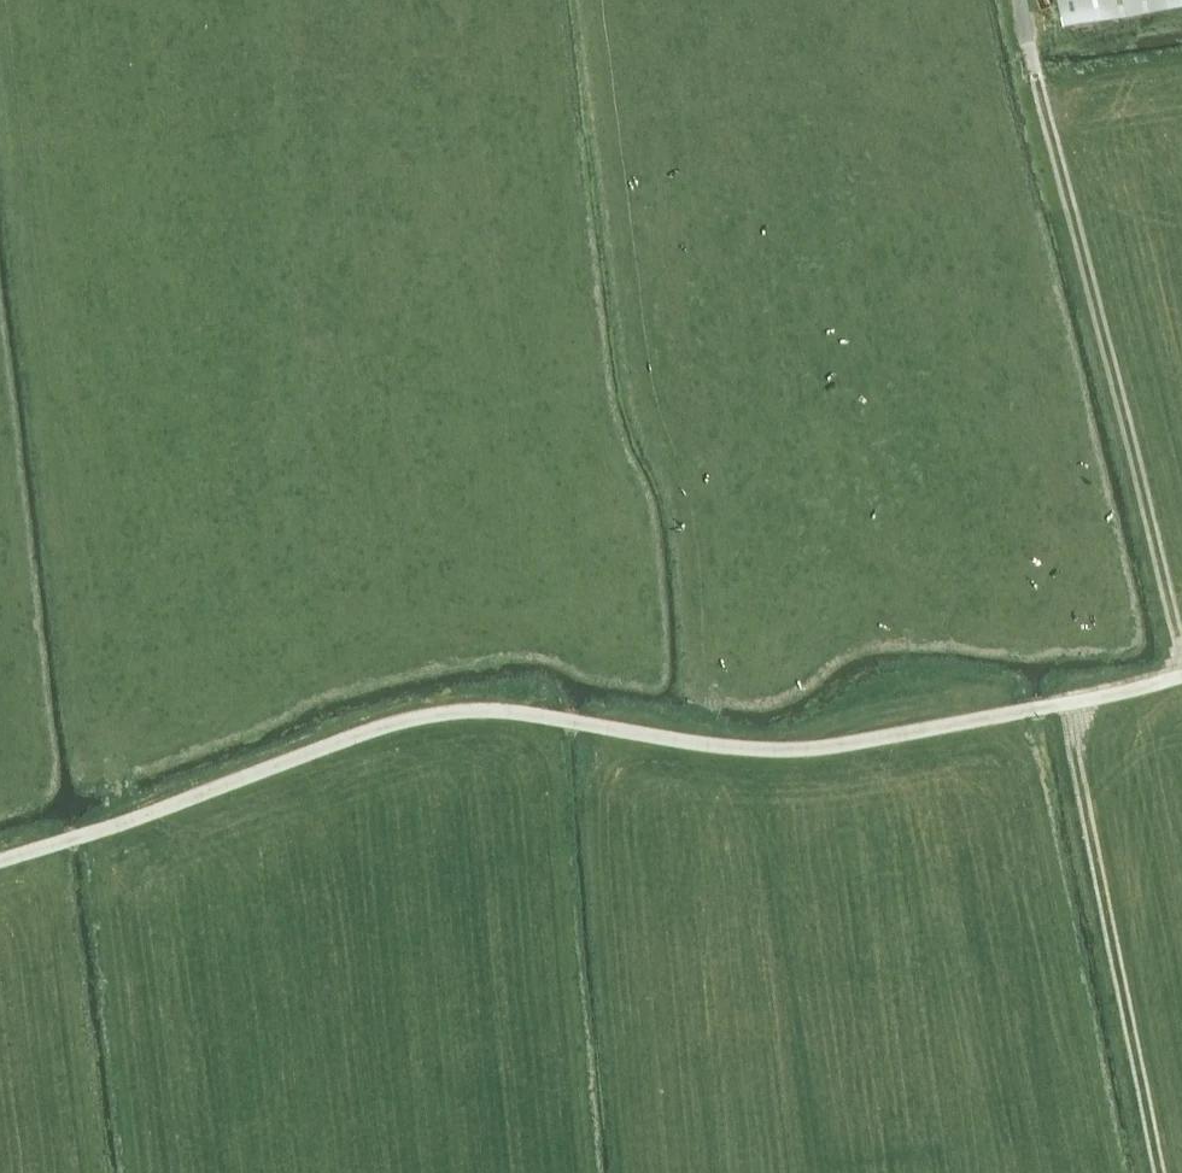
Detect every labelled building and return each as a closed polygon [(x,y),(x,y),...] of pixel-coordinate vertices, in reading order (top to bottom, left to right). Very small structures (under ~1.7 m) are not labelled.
[(1064,17),(1166,0),(1061,0),(1064,17)]
